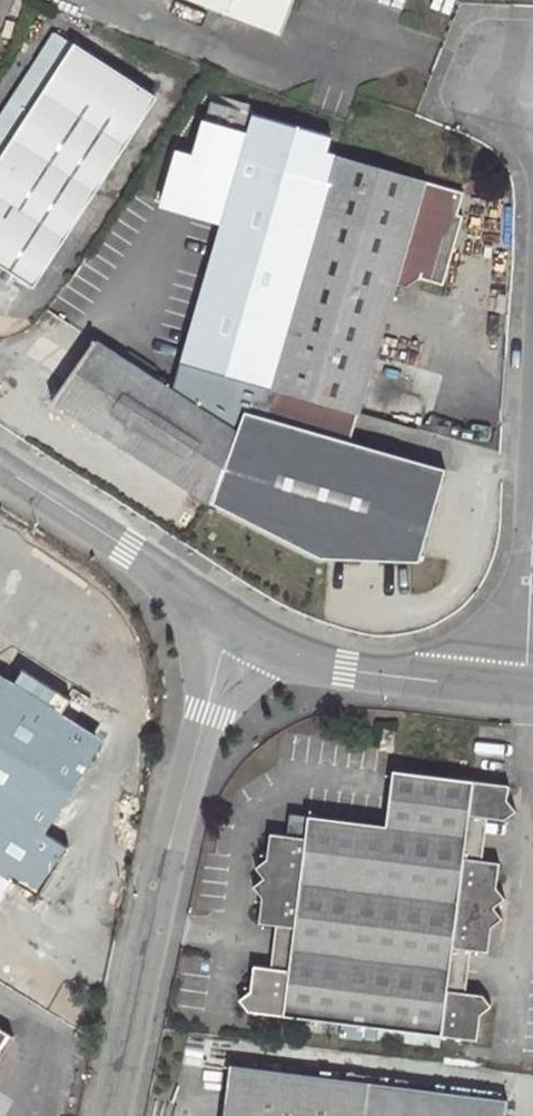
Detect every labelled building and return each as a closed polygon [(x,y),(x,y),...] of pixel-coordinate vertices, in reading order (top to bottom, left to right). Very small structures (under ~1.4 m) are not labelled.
[(281,36),(295,0),(185,0),(281,36)] [(74,45),(53,31),(0,113),(0,158),(74,45)] [(0,159),(0,265),(33,287),(156,99),(74,45),(0,158),(0,159)] [(220,224),(172,388),(94,338),(38,423),(287,567),(415,566),(443,473),(348,445),(399,275),(443,286),(464,215),(459,213),(464,194),(335,155),(326,183),(241,159),(253,114),(209,101),(192,157),(176,153),(160,204),(220,224)] [(84,257),(66,285),(84,297),(103,268),(84,257)] [(38,894),(69,846),(47,831),(101,744),(0,680),(0,870),(38,894)] [(247,1013),(475,1042),(480,1016),(492,1007),(483,995),(464,993),(447,990),(447,989),(453,949),(470,951),(487,954),(491,929),(502,920),(494,908),(505,898),(496,886),(498,863),(481,860),(464,857),(470,817),(487,819),(504,822),(515,809),(507,799),(509,787),(389,771),(382,825),(306,816),(303,837),(302,838),(285,836),(268,833),(264,860),(253,867),(262,878),(252,886),(260,900),(257,923),(274,926),(291,929),(286,970),(269,968),(252,966),(250,989),(236,997),(247,1013)] [(287,814),(285,836),(302,838),(303,837),(306,816),(287,814)] [(470,817),(464,857),(481,860),(487,819),(470,817)] [(286,970),(291,929),(274,926),(269,968),(286,970)] [(464,993),(470,951),(453,949),(447,989),(447,990),(464,993)] [(0,1024),(0,1054),(14,1033),(0,1024)] [(508,1100),(227,1064),(221,1115),(506,1115),(508,1100)]
